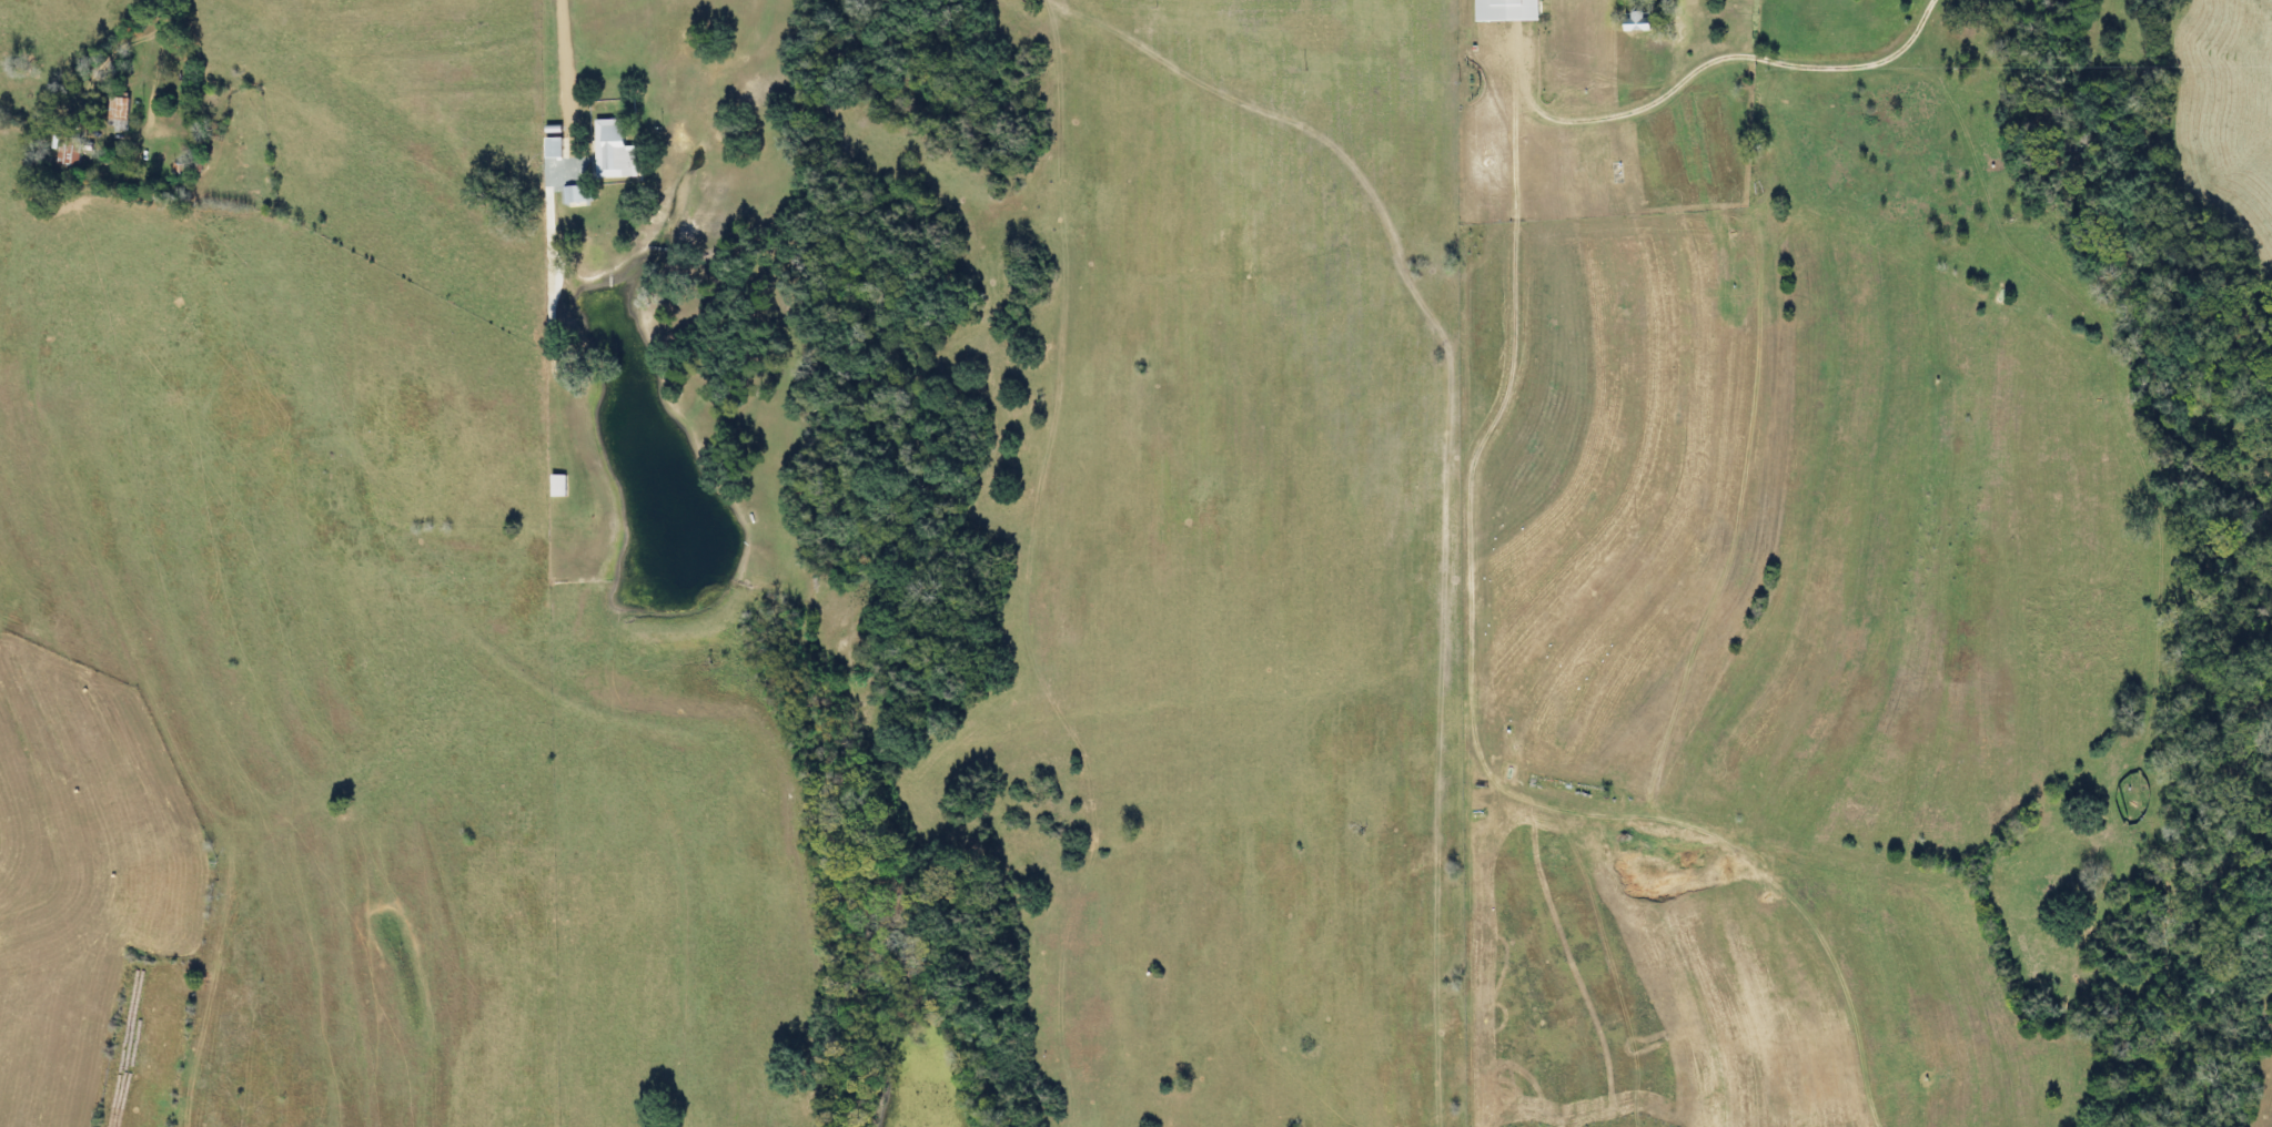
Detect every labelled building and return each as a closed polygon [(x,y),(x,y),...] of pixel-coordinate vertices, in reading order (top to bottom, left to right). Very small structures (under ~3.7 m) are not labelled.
[(1482,22),(1548,21),(1548,0),(1482,0),(1482,22)] [(1628,31),(1666,31),(1666,11),(1628,11),(1628,31)] [(115,131),(134,131),(134,96),(115,96),(115,131)] [(632,119),(599,120),(601,179),(642,178),(642,150),(633,150),(632,119)] [(65,166),(88,166),(88,138),(65,138),(65,166)] [(568,159),(568,138),(548,138),(548,159),(568,159)] [(568,186),(568,203),(598,203),(598,186),(568,186)] [(572,475),(557,475),(557,497),(572,497),(572,475)]
